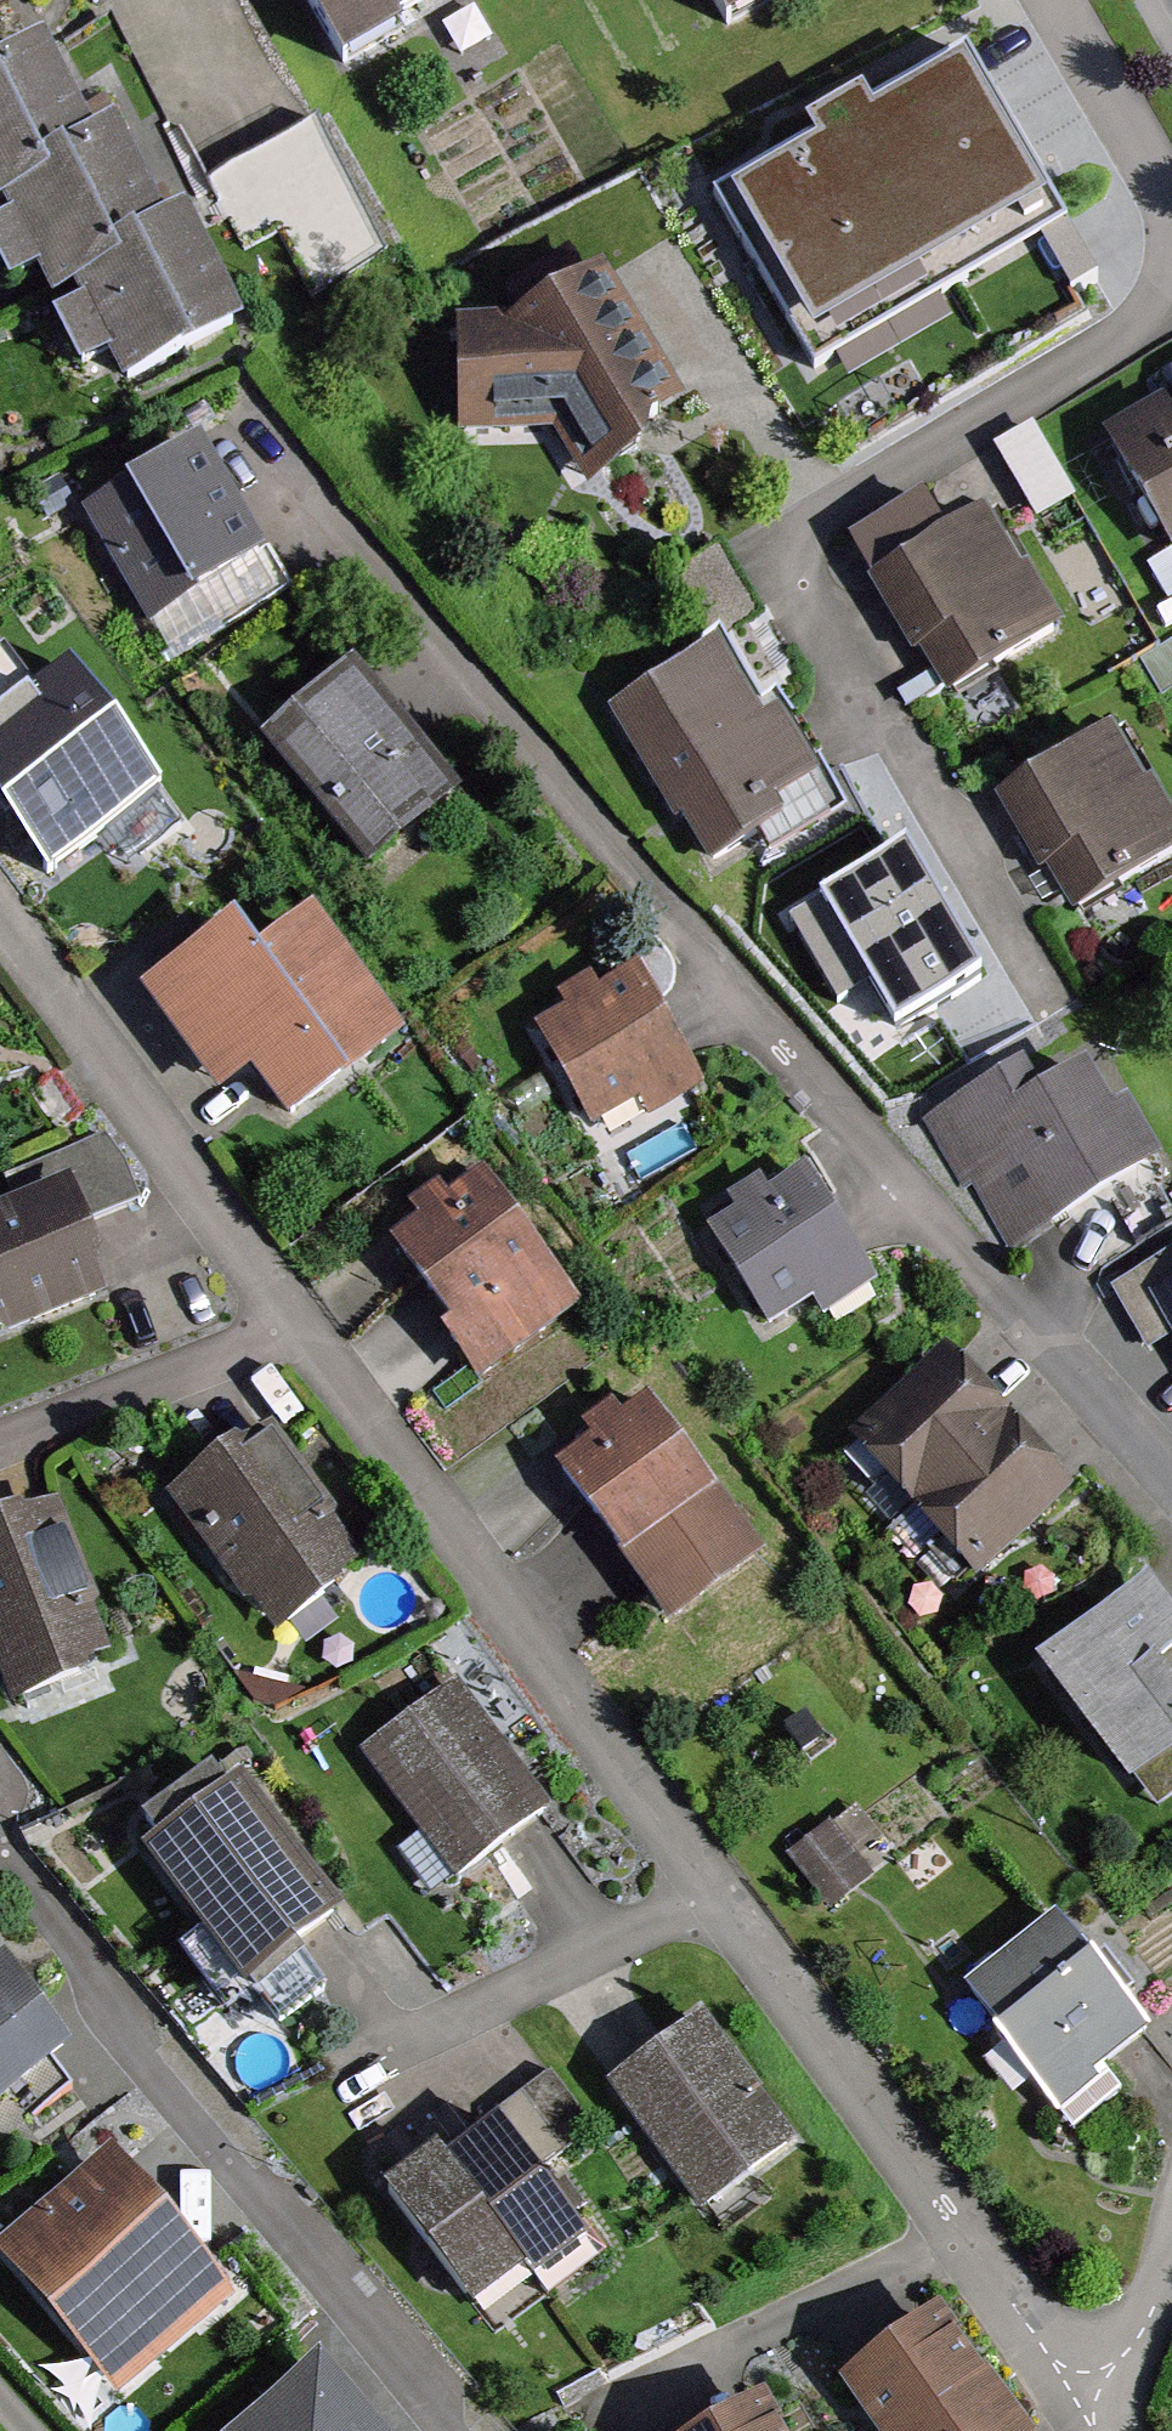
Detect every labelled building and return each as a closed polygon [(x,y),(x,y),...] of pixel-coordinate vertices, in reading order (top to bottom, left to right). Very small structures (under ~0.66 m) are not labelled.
[(341,69),(463,0),(302,0),(341,69)] [(719,33),(778,0),(700,0),(719,33)] [(11,195),(48,178),(43,168),(85,148),(40,53),(0,73),(0,201),(11,195)] [(1061,224),(965,58),(719,200),(815,366),(1061,224)] [(218,179),(255,255),(293,236),(320,292),(390,257),(325,126),(218,179)] [(111,251),(157,229),(112,135),(85,148),(43,168),(48,178),(11,195),(56,290),(83,277),(116,261),(111,251)] [(116,261),(83,277),(129,372),(234,322),(183,216),(157,229),(111,251),(116,261)] [(525,320),(456,321),(462,445),(551,439),(583,487),(681,418),(594,274),(525,320)] [(1042,427),(1004,450),(1049,521),(1086,498),(1042,427)] [(1122,460),(1171,544),(1171,431),(1122,460)] [(268,570),(198,456),(86,525),(157,639),(268,570)] [(1055,628),(985,521),(872,594),(943,701),(1055,628)] [(721,661),(621,718),(713,876),(836,805),(789,724),(765,738),(721,661)] [(0,684),(0,802),(63,889),(168,814),(77,688),(42,713),(14,675),(0,684)] [(357,683),(269,750),(364,874),(452,807),(357,683)] [(1114,735),(1006,805),(1078,916),(1171,856),(1171,825),(1114,735)] [(902,832),(811,892),(903,1031),(994,972),(902,832)] [(229,941),(140,1009),(216,1108),(243,1087),(279,1134),(389,1049),(309,946),(261,982),(229,941)] [(634,981),(534,1042),(597,1145),(697,1085),(634,981)] [(989,1094),(937,1126),(1010,1246),(1142,1165),(1094,1087),(1015,1136),(989,1094)] [(0,1224),(0,1351),(108,1309),(80,1235),(137,1213),(113,1151),(14,1189),(24,1215),(0,1224)] [(435,1210),(381,1251),(485,1387),(581,1313),(457,1153),(416,1185),(435,1210)] [(866,1286),(802,1182),(708,1239),(773,1343),(866,1286)] [(1159,1308),(1171,1330),(1171,1300),(1159,1308)] [(946,1372),(866,1442),(921,1505),(1001,1435),(946,1372)] [(647,1411),(563,1470),(671,1626),(756,1567),(647,1411)] [(1001,1435),(921,1505),(977,1568),(1057,1497),(1001,1435)] [(259,1443),(177,1501),(273,1633),(354,1574),(259,1443)] [(0,1542),(0,1701),(5,1715),(122,1674),(66,1519),(0,1542)] [(1035,1671),(1128,1793),(1171,1759),(1171,1618),(1147,1586),(1035,1671)] [(460,1689),(373,1748),(459,1874),(546,1815),(460,1689)] [(242,1776),(148,1841),(252,1990),(346,1925),(242,1776)] [(833,1833),(795,1863),(836,1916),(874,1887),(833,1833)] [(1060,1926),(965,2003),(1056,2115),(1151,2038),(1060,1926)] [(0,1977),(0,2111),(70,2063),(7,1973),(0,1977)] [(708,2022),(618,2089),(711,2210),(800,2143),(708,2022)] [(497,2129),(447,2166),(523,2267),(532,2279),(582,2242),(497,2129)] [(476,2302),(523,2267),(447,2166),(439,2155),(392,2189),(476,2302)] [(117,2162),(2,2257),(120,2397),(234,2302),(117,2162)] [(842,2387),(875,2430),(1020,2430),(934,2318),(842,2387)] [(238,2430),(363,2430),(315,2371),(238,2430)] [(727,2430),(783,2430),(768,2407),(727,2430)]
